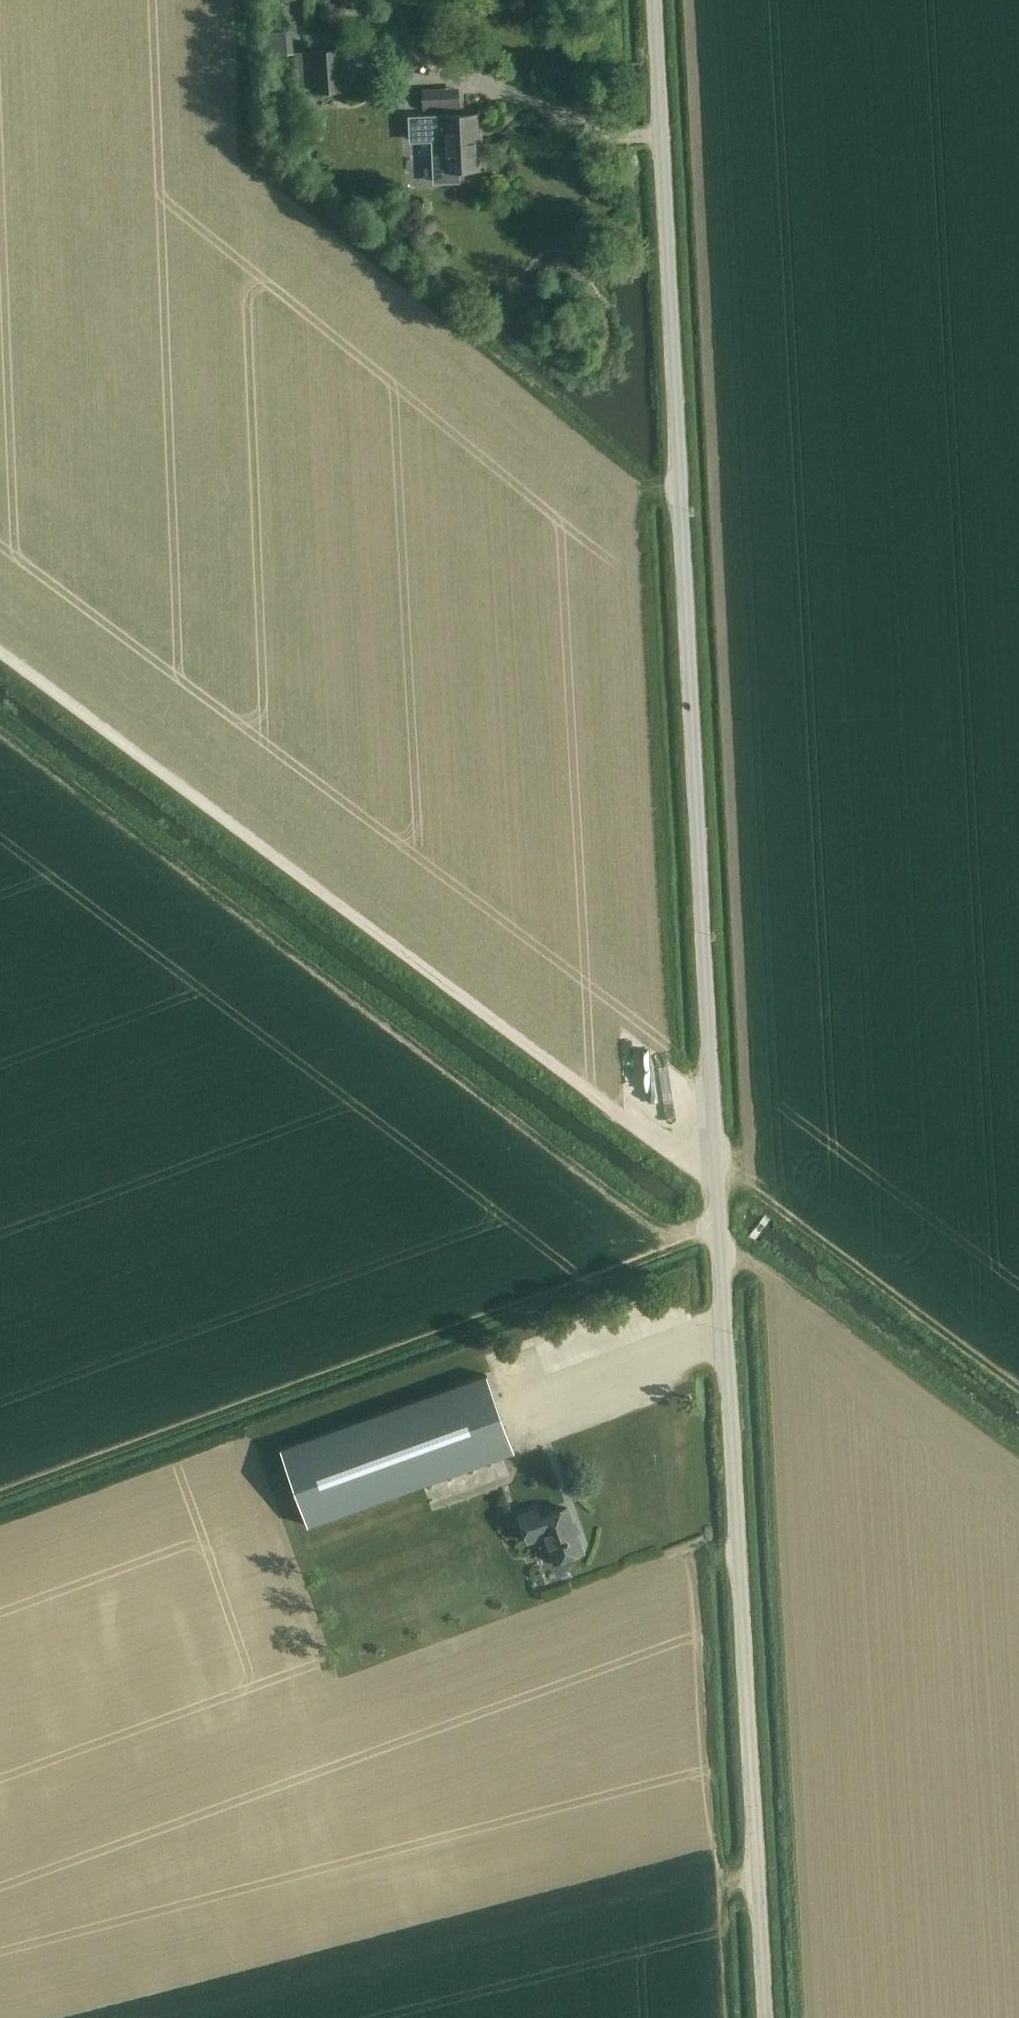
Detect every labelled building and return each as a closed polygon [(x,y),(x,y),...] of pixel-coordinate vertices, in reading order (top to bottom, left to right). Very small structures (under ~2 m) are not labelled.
[(285,30),(264,31),(265,53),(287,52),(285,30)] [(313,87),(343,85),(341,47),(311,49),(313,87)] [(423,90),(424,114),(462,113),(461,89),(423,90)] [(476,113),(441,114),(443,168),(478,167),(476,113)] [(490,1366),(284,1441),(312,1518),(518,1443),(490,1366)] [(582,1551),(567,1506),(538,1515),(535,1507),(517,1513),(526,1541),(543,1535),(552,1561),(582,1551)]
